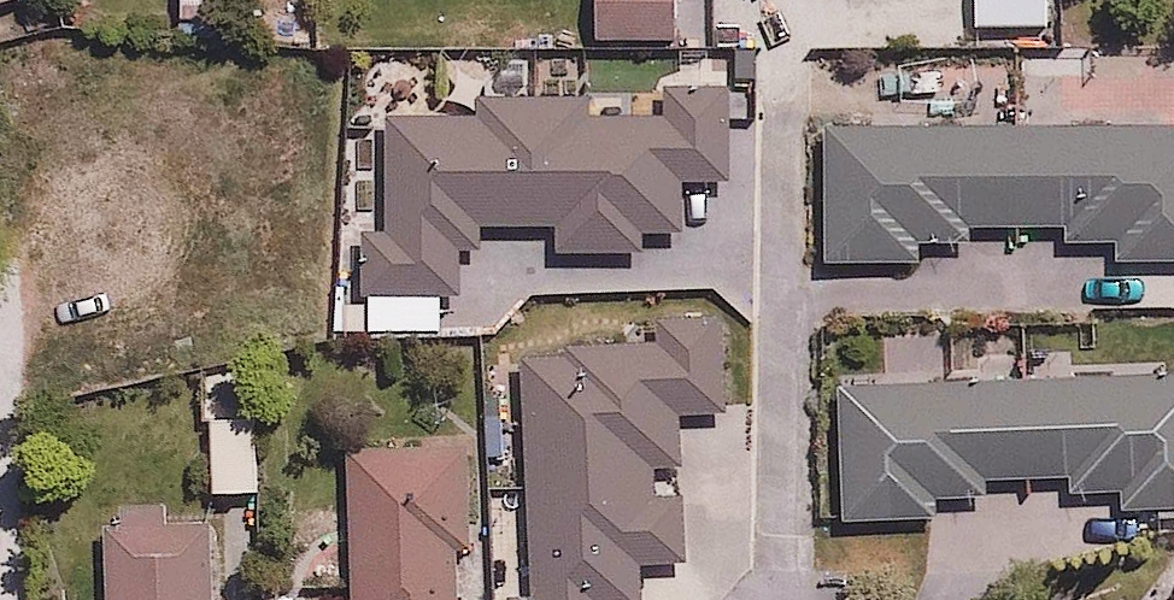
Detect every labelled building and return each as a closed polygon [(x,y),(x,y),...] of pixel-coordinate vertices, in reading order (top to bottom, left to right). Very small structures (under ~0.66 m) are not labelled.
[(596,42),(679,39),(678,0),(594,0),(596,42)] [(971,24),(1051,22),(1050,0),(971,0),(971,24)] [(465,101),(388,102),(390,219),(359,220),(361,295),(458,293),(457,246),(483,246),(482,215),(550,214),(550,246),(640,245),(640,218),(674,218),(673,172),(734,171),(732,72),(662,74),(663,104),(588,106),(588,86),(465,89),(465,101)] [(819,114),(821,258),(923,256),(923,234),(974,233),(974,218),(1068,217),(1068,242),(1122,241),(1122,254),(1173,254),(1173,109),(819,114)] [(517,338),(527,599),(644,599),(642,559),(686,558),(684,487),(654,488),(653,463),(683,461),(681,405),(750,403),(747,301),(647,304),(648,334),(517,338)] [(1066,487),(1116,485),(1117,509),(1173,507),(1173,361),(829,373),(833,513),(934,509),(933,486),(993,484),(993,468),(1065,466),(1066,487)] [(255,414),(207,416),(211,487),(258,485),(255,414)] [(471,434),(344,438),(349,599),(457,599),(455,540),(475,539),(471,434)] [(105,506),(109,599),(210,599),(207,502),(105,506)]
